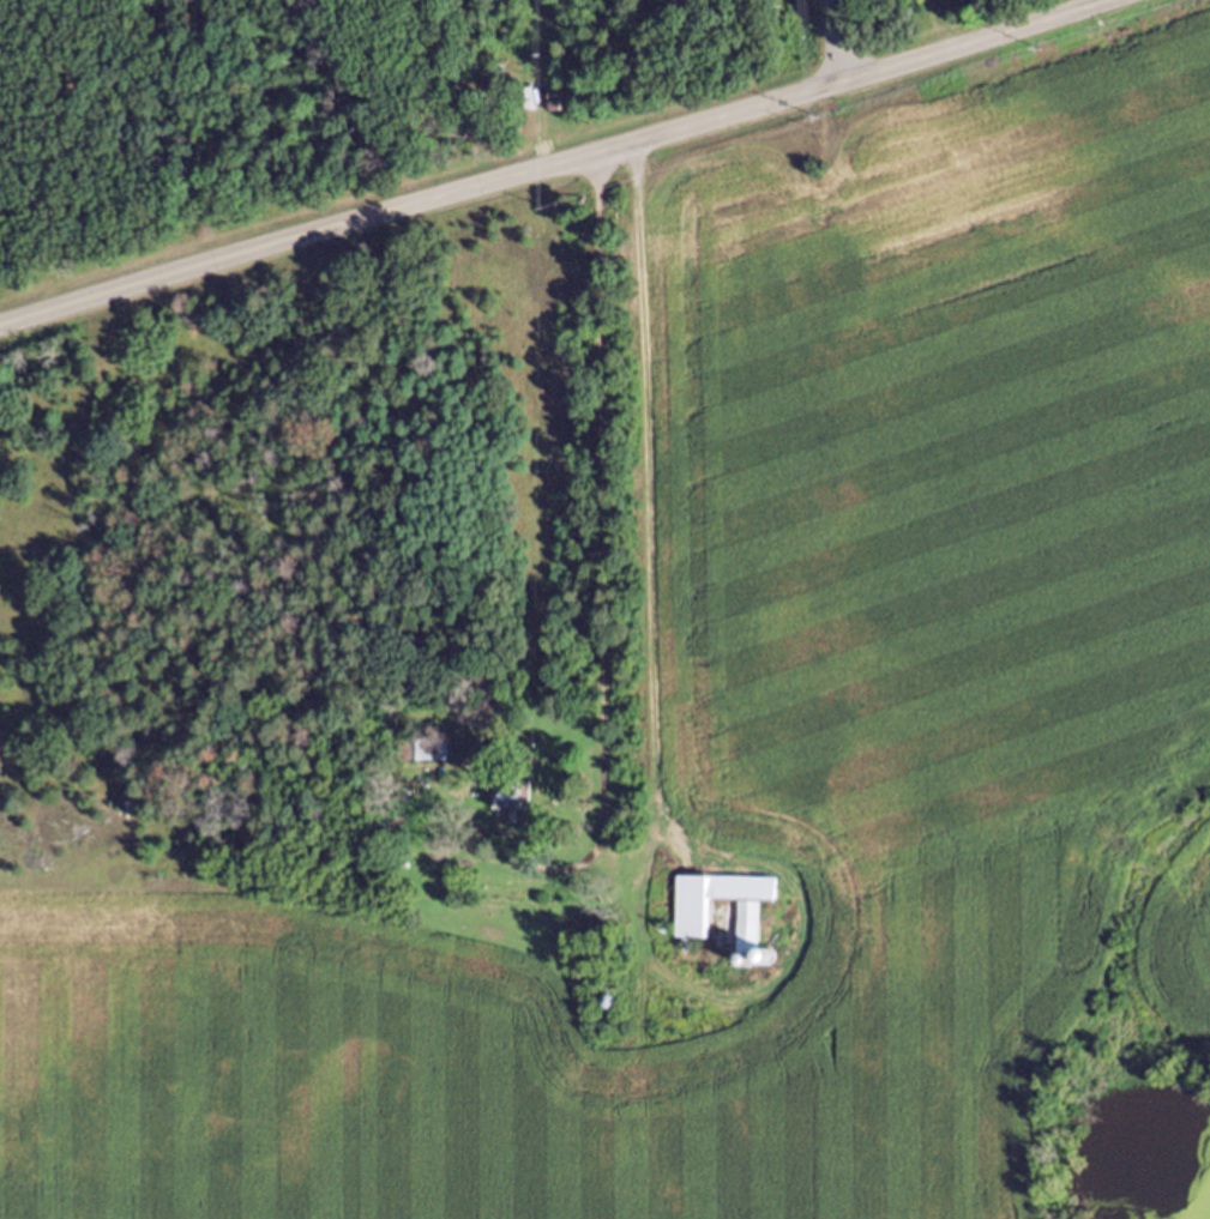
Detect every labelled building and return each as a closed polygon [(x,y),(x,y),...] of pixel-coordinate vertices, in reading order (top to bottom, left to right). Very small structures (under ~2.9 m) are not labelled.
[(453,769),(453,745),(402,746),(402,769),(453,769)] [(532,822),(531,786),(499,787),(500,822),(532,822)] [(783,885),(682,885),(682,961),(696,961),(696,947),(719,947),(719,927),(731,927),(731,909),(741,909),(741,961),(763,961),(763,909),(783,909),(783,885)]
